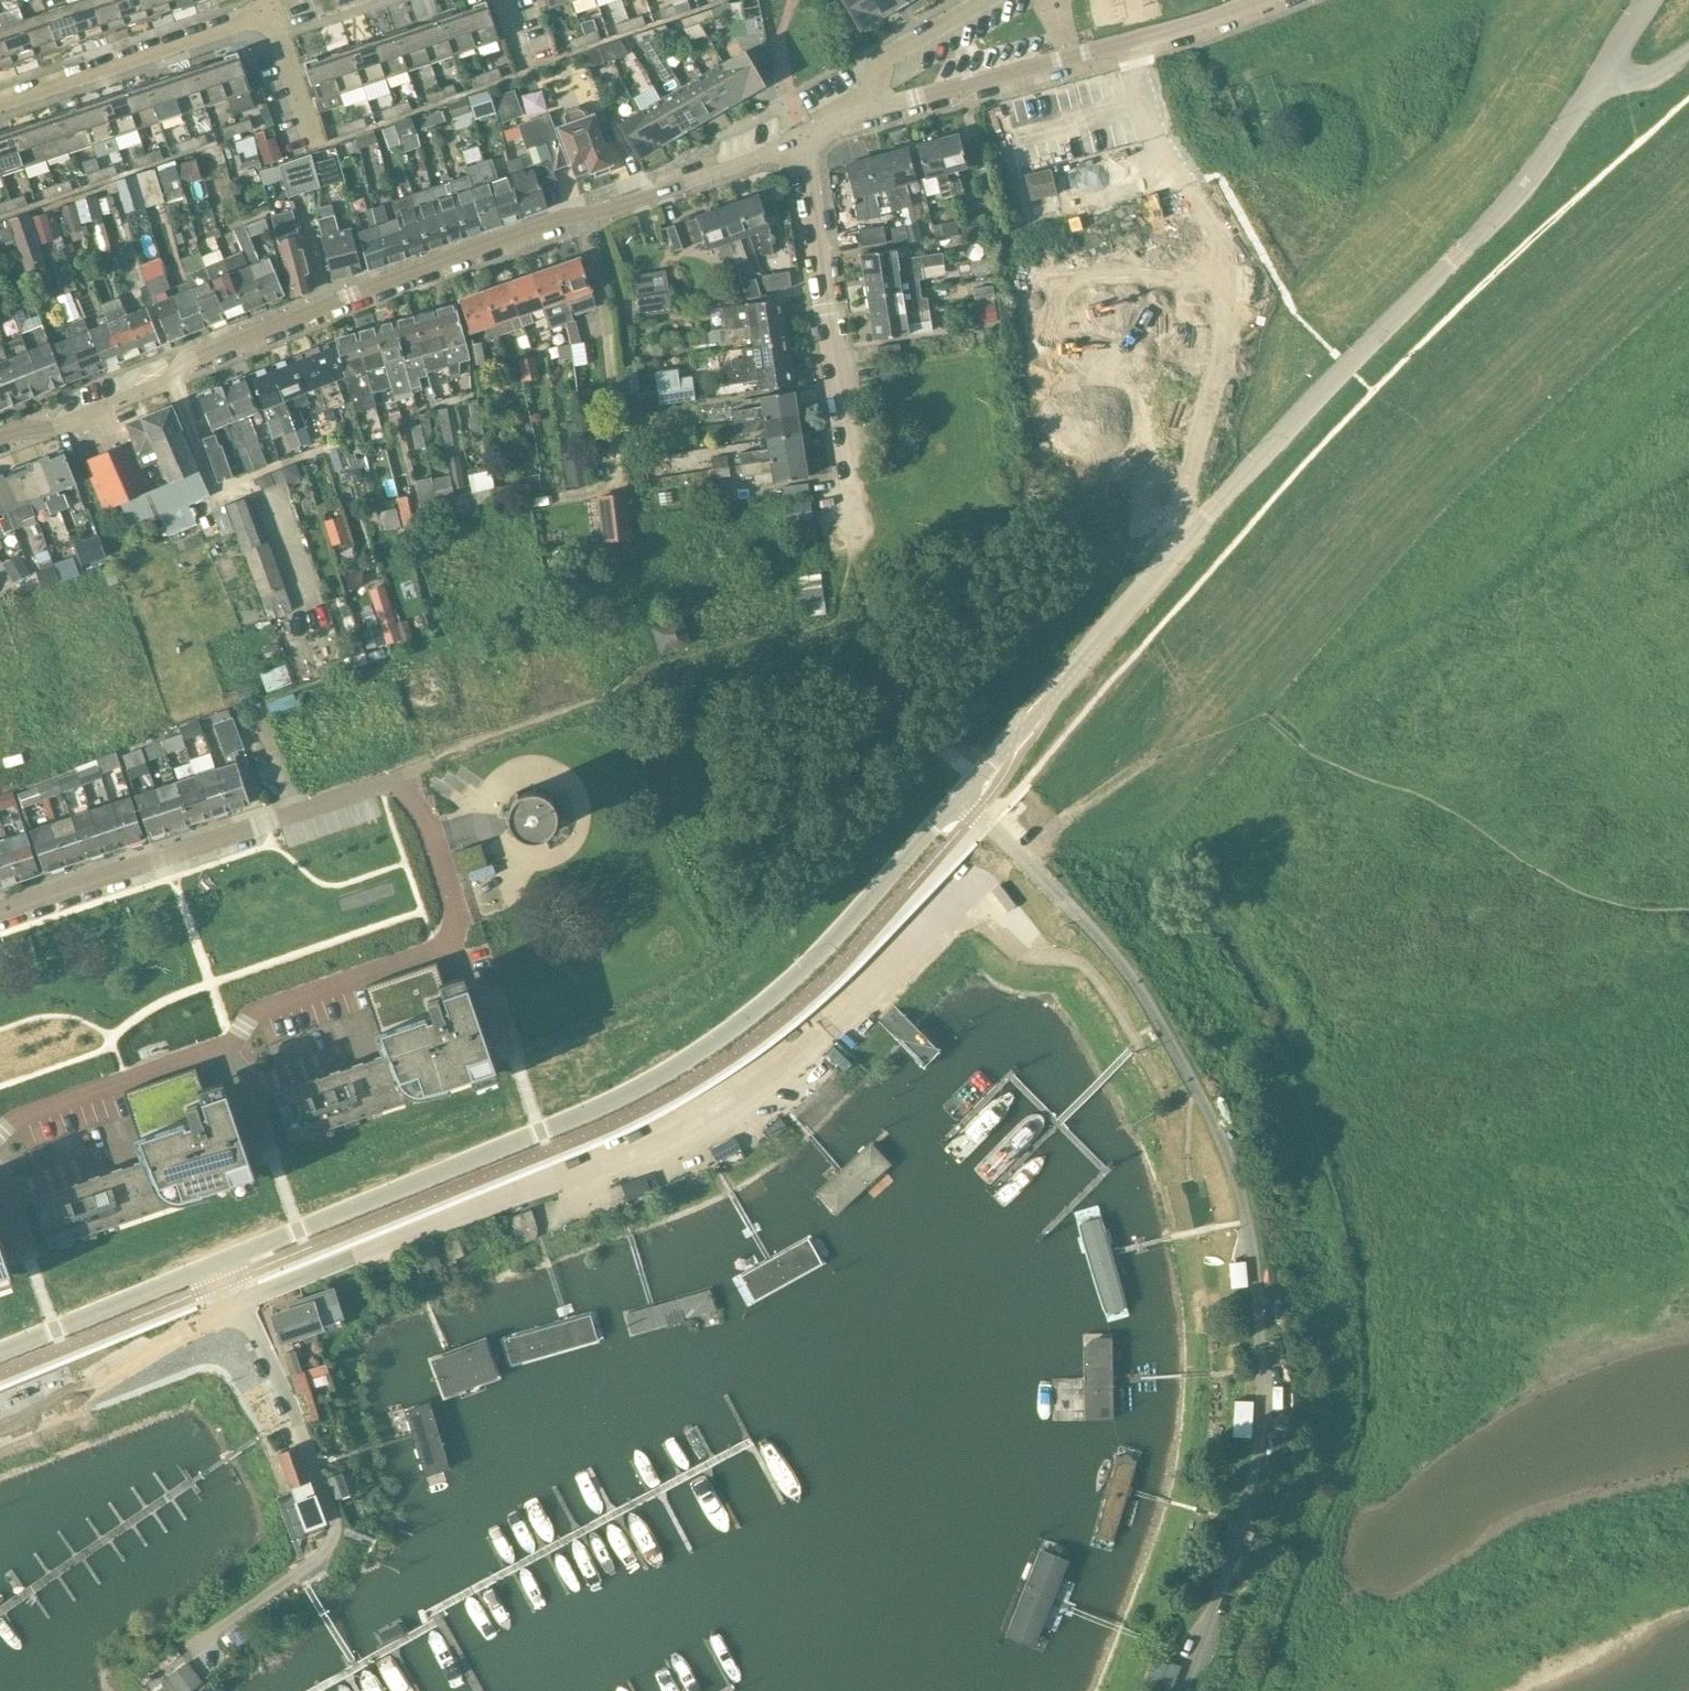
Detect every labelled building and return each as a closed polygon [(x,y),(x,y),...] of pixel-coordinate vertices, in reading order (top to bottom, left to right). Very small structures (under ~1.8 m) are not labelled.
[(57,7),(46,11),(60,51),(72,46),(71,44),(81,41),(67,0),(55,0),(57,7)] [(104,35),(93,0),(80,0),(78,1),(78,0),(67,0),(81,41),(91,37),(92,40),(104,35)] [(104,35),(117,31),(116,29),(127,25),(118,0),(93,0),(104,35)] [(143,0),(118,0),(127,25),(136,22),(137,24),(150,20),(143,0)] [(150,20),(162,16),(161,13),(171,10),(168,0),(143,0),(150,20)] [(193,0),(168,0),(171,10),(181,7),(182,9),(195,5),(193,0)] [(474,7),(464,11),(476,48),(500,40),(486,0),(473,5),(474,7)] [(549,9),(572,1),(571,0),(545,0),(549,9)] [(688,0),(687,0),(674,4),(677,14),(691,10),(688,0)] [(831,3),(840,18),(851,12),(861,29),(882,17),(872,0),(835,0),(831,3)] [(882,17),(903,5),(900,0),(872,0),(882,17)] [(732,20),(745,18),(742,2),(729,4),(732,20)] [(660,9),(663,19),(677,14),(674,4),(660,9)] [(715,18),(712,9),(697,14),(700,23),(715,18)] [(60,51),(46,11),(23,19),(36,56),(46,52),(47,55),(60,51)] [(453,11),(440,16),(454,55),(476,48),(464,11),(454,14),(453,11)] [(681,19),(684,28),(700,23),(697,14),(681,19)] [(646,25),(643,15),(629,20),(632,30),(646,25)] [(431,63),(454,55),(440,16),(428,20),(429,22),(419,26),(431,63)] [(36,56),(23,19),(1,27),(14,66),(27,62),(26,59),(36,56)] [(618,34),(632,30),(629,20),(615,24),(618,34)] [(666,24),(650,29),(654,38),(669,33),(666,24)] [(409,29),(408,27),(395,31),(408,70),(431,63),(419,26),(409,29)] [(0,27),(0,68),(1,68),(2,70),(14,66),(1,27),(0,27)] [(638,43),(654,38),(650,29),(635,34),(638,43)] [(597,30),(583,35),(587,45),(601,40),(597,30)] [(373,41),(386,78),(408,70),(395,31),(383,35),(384,38),(373,41)] [(570,39),(573,49),(587,45),(583,35),(570,39)] [(620,39),(600,46),(605,62),(628,54),(620,39)] [(363,42),(350,46),(363,86),(386,78),(373,41),(363,44),(363,42)] [(337,50),(338,53),(328,56),(341,93),(363,86),(350,46),(337,50)] [(605,62),(600,46),(584,52),(590,67),(605,62)] [(225,58),(215,62),(228,99),(233,114),(254,107),(249,91),(251,91),(238,51),(224,56),(225,58)] [(745,51),(724,63),(743,97),(764,85),(745,51)] [(304,62),(317,101),(341,93),(328,56),(318,60),(317,57),(304,62)] [(205,65),(204,62),(192,67),(205,106),(228,99),(215,62),(205,65)] [(724,63),(703,75),(722,109),(743,97),(724,63)] [(180,73),(170,77),(183,114),(205,106),(192,67),(179,71),(180,73)] [(502,77),(498,67),(484,72),(488,82),(502,77)] [(470,77),(474,87),(488,82),(484,72),(470,77)] [(703,75),(682,87),(702,121),(722,109),(703,75)] [(147,82),(160,121),(183,114),(170,77),(160,80),(159,78),(147,82)] [(135,89),(125,92),(137,129),(160,121),(147,82),(134,86),(135,89)] [(457,93),(453,83),(440,88),(443,98),(457,93)] [(702,121),(682,87),(662,99),(681,133),(702,121)] [(426,94),(429,103),(443,98),(440,88),(426,94)] [(479,108),(493,103),(489,89),(475,94),(479,108)] [(520,96),(527,115),(547,108),(540,89),(520,96)] [(114,93),(102,97),(115,137),(137,129),(125,92),(115,95),(114,93)] [(80,107),(92,144),(115,137),(102,97),(89,101),(90,104),(80,107)] [(465,97),(447,103),(452,118),(470,112),(465,97)] [(681,133),(662,99),(641,111),(661,145),(681,133)] [(408,100),(395,105),(398,115),(412,110),(408,100)] [(381,110),(385,120),(398,115),(395,105),(381,110)] [(69,108),(56,112),(70,152),(92,144),(80,107),(70,111),(69,108)] [(578,108),(566,113),(564,117),(566,125),(559,128),(576,175),(591,170),(591,172),(594,171),(596,176),(611,170),(609,165),(612,164),(594,115),(589,117),(585,110),(578,108)] [(446,120),(443,111),(431,115),(434,124),(446,120)] [(620,123),(639,157),(661,145),(641,111),(620,123)] [(35,122),(47,159),(70,152),(56,112),(44,117),(45,119),(35,122)] [(548,114),(517,125),(526,150),(528,149),(530,149),(543,144),(548,158),(550,157),(553,169),(554,170),(566,165),(548,114)] [(419,119),(422,129),(434,124),(431,115),(419,119)] [(367,126),(364,116),(350,121),(354,131),(367,126)] [(411,117),(395,123),(400,138),(416,132),(414,125),(411,117)] [(250,118),(236,123),(240,133),(253,128),(250,118)] [(336,126),(340,136),(354,131),(350,121),(336,126)] [(11,128),(25,167),(47,159),(35,122),(25,126),(24,123),(11,128)] [(222,127),(226,137),(240,133),(236,123),(222,127)] [(395,123),(382,128),(390,150),(400,146),(401,146),(399,140),(399,138),(400,138),(395,123)] [(2,175),(25,167),(11,128),(0,131),(0,169),(2,175)] [(374,132),(363,135),(356,137),(359,147),(377,142),(374,132)] [(205,133),(191,138),(195,148),(208,143),(205,133)] [(959,135),(939,140),(954,195),(964,193),(958,170),(968,167),(959,135)] [(234,155),(238,170),(260,163),(253,137),(235,141),(238,153),(234,155)] [(275,137),(257,142),(264,164),(282,159),(275,137)] [(177,142),(181,152),(195,148),(191,138),(177,142)] [(918,146),(926,178),(936,175),(942,198),(954,195),(939,140),(918,146)] [(518,157),(508,161),(512,176),(523,217),(547,209),(541,183),(557,179),(554,170),(553,169),(550,157),(548,158),(543,144),(530,149),(528,149),(529,153),(518,157)] [(163,158),(160,148),(146,153),(149,163),(163,158)] [(902,208),(913,205),(907,182),(918,179),(908,148),(888,153),(902,208)] [(132,158),(135,168),(149,163),(146,153),(132,158)] [(884,188),(891,211),(902,208),(888,153),(868,159),(876,190),(884,188)] [(311,154),(287,161),(278,163),(288,196),(320,187),(311,154)] [(196,159),(177,165),(183,185),(202,180),(196,159)] [(858,219),(870,218),(866,193),(876,190),(868,159),(846,164),(855,195),(858,219)] [(489,161),(480,164),(487,186),(491,184),(502,224),(522,218),(510,178),(496,182),(489,161)] [(118,174),(115,164),(100,168),(104,179),(118,174)] [(467,168),(466,168),(468,174),(470,174),(476,197),(485,229),(502,224),(491,184),(487,186),(480,164),(467,168)] [(177,165),(159,170),(162,183),(165,192),(182,188),(182,186),(183,185),(177,165)] [(87,173),(90,183),(104,179),(100,168),(87,173)] [(451,181),(450,181),(465,236),(485,230),(485,229),(476,197),(470,174),(468,174),(451,180),(451,181)] [(144,206),(135,175),(116,180),(125,211),(144,206)] [(69,179),(55,184),(59,194),(73,189),(69,179)] [(432,187),(431,188),(446,243),(465,236),(450,181),(451,181),(451,180),(432,186),(432,187)] [(42,188),(45,198),(59,194),(55,184),(42,188)] [(413,194),(412,194),(418,217),(427,249),(446,243),(431,188),(432,187),(432,186),(413,193),(413,194)] [(413,193),(392,200),(397,218),(407,256),(427,249),(418,217),(412,194),(413,194),(413,193)] [(28,204),(24,194),(10,199),(14,209),(28,204)] [(762,253),(774,252),(770,226),(760,195),(739,202),(749,233),(758,230),(762,253)] [(95,196),(81,199),(85,214),(99,210),(95,196)] [(14,209),(10,199),(0,202),(0,213),(14,209)] [(737,263),(748,259),(739,236),(749,233),(739,202),(719,209),(737,263)] [(81,229),(76,207),(75,203),(61,206),(68,233),(81,229)] [(384,205),(374,209),(388,262),(407,256),(397,218),(388,221),(384,205)] [(371,228),(359,232),(369,269),(388,262),(374,209),(367,211),(369,220),(371,228)] [(717,243),(726,267),(737,263),(719,209),(697,215),(698,217),(683,223),(683,221),(666,227),(673,250),(705,240),(707,246),(717,243)] [(277,240),(292,297),(314,289),(299,233),(293,210),(272,215),(278,240),(277,240)] [(40,244),(40,243),(53,240),(46,212),(32,216),(40,244)] [(17,216),(8,219),(14,239),(25,272),(46,265),(28,213),(17,216)] [(335,215),(318,219),(322,236),(321,237),(332,279),(362,271),(351,229),(339,232),(335,215)] [(959,219),(962,234),(987,230),(985,215),(959,219)] [(14,239),(8,219),(0,222),(0,244),(14,239)] [(958,234),(957,221),(942,223),(943,236),(958,234)] [(918,222),(906,225),(906,226),(910,241),(922,239),(918,222)] [(238,227),(234,228),(242,249),(243,252),(263,303),(270,300),(273,301),(279,299),(281,296),(284,295),(275,274),(280,272),(274,250),(269,252),(268,258),(259,262),(249,237),(245,225),(244,225),(238,227)] [(886,242),(884,225),(858,228),(861,245),(886,242)] [(906,226),(905,226),(898,227),(892,228),(894,244),(910,241),(906,226)] [(896,248),(863,253),(866,275),(923,267),(944,264),(942,253),(922,255),(908,257),(906,247),(896,249),(896,248)] [(219,249),(202,256),(205,266),(205,267),(225,318),(244,311),(227,268),(224,259),(223,259),(219,249)] [(243,252),(224,259),(227,268),(244,311),(263,303),(243,252)] [(988,256),(969,259),(971,274),(990,270),(988,256)] [(580,257),(556,266),(573,316),(597,308),(590,289),(591,289),(580,257)] [(183,266),(165,273),(187,333),(206,325),(186,274),(185,274),(183,266)] [(573,316),(556,266),(533,274),(544,306),(553,302),(559,321),(573,316)] [(186,274),(206,325),(225,318),(205,267),(186,274)] [(923,267),(866,275),(870,296),(920,289),(919,279),(925,278),(923,267)] [(765,274),(767,290),(791,287),(790,271),(765,274)] [(165,273),(145,281),(148,290),(154,304),(153,305),(168,341),(187,333),(165,273)] [(529,311),(544,306),(533,274),(509,282),(524,326),(533,322),(531,317),(529,311)] [(742,282),(747,298),(761,296),(756,278),(742,282)] [(485,291),(500,335),(524,326),(509,282),(485,291)] [(993,285),(974,287),(975,302),(995,299),(993,285)] [(920,289),(870,296),(872,316),(929,308),(927,298),(921,298),(920,289)] [(460,299),(471,331),(484,326),(488,339),(500,335),(485,291),(460,299)] [(636,296),(639,316),(670,312),(668,292),(636,296)] [(781,298),(749,302),(749,303),(724,306),(725,316),(727,328),(784,320),(781,298)] [(998,322),(995,301),(974,304),(977,325),(998,322)] [(458,363),(470,359),(465,341),(466,341),(456,302),(434,309),(448,351),(446,351),(450,365),(448,366),(451,378),(461,375),(458,363)] [(119,319),(107,323),(122,359),(140,352),(127,316),(126,311),(125,309),(124,307),(116,310),(119,319)] [(127,316),(140,352),(160,344),(146,308),(138,311),(132,314),(127,316)] [(929,308),(872,316),(876,339),(908,335),(906,323),(931,319),(929,308)] [(434,309),(415,315),(430,371),(448,366),(450,365),(446,351),(448,351),(434,309)] [(415,315),(396,321),(415,391),(422,389),(418,377),(427,375),(427,372),(430,371),(415,315)] [(93,328),(89,330),(104,367),(122,359),(107,323),(106,319),(105,316),(98,319),(100,326),(93,328)] [(754,337),(755,346),(787,341),(784,320),(727,328),(729,340),(754,337)] [(412,392),(415,391),(396,321),(377,326),(393,387),(392,387),(394,395),(412,390),(412,392)] [(42,324),(22,332),(23,336),(26,344),(44,390),(64,382),(50,346),(51,345),(42,324)] [(75,336),(70,338),(84,375),(104,367),(89,330),(89,329),(88,327),(86,324),(79,327),(82,333),(75,336)] [(393,387),(377,326),(356,333),(366,369),(372,392),(392,387),(393,387)] [(51,345),(50,346),(64,382),(84,375),(70,338),(67,330),(61,333),(64,340),(51,345)] [(356,333),(336,339),(336,341),(347,376),(356,412),(375,406),(372,392),(366,369),(356,333)] [(518,338),(522,349),(530,346),(527,335),(518,338)] [(23,336),(2,344),(23,399),(44,390),(26,344),(23,336)] [(347,376),(336,341),(312,350),(334,405),(331,406),(345,402),(336,379),(347,376)] [(472,343),(476,364),(485,362),(481,341),(472,343)] [(732,360),(733,371),(791,364),(787,341),(755,346),(742,347),(743,358),(732,360)] [(902,356),(900,343),(876,346),(878,359),(902,356)] [(0,345),(0,400),(3,407),(23,399),(2,344),(0,345)] [(334,405),(312,350),(292,358),(306,392),(316,389),(323,409),(331,406),(334,405)] [(539,377),(534,356),(519,359),(523,380),(539,377)] [(306,392),(292,358),(272,366),(296,430),(307,427),(294,396),(306,392)] [(905,377),(902,359),(878,364),(881,381),(905,377)] [(625,365),(626,406),(655,404),(654,390),(639,391),(638,364),(625,365)] [(723,372),(725,384),(761,379),(762,389),(794,385),(791,364),(733,371),(723,372)] [(275,405),(286,433),(296,430),(272,366),(251,374),(265,408),(275,405)] [(488,381),(486,369),(475,371),(477,383),(488,381)] [(655,371),(659,404),(695,399),(692,376),(679,377),(678,369),(655,371)] [(259,411),(245,376),(223,384),(245,444),(254,469),(267,465),(258,439),(259,439),(249,415),(259,411)] [(200,394),(214,429),(224,425),(234,449),(245,444),(223,384),(200,394)] [(733,410),(735,423),(798,414),(794,391),(763,396),(764,406),(733,410)] [(468,417),(471,435),(484,433),(478,400),(468,401),(470,417),(468,417)] [(127,424),(134,439),(131,440),(170,533),(196,521),(189,505),(211,495),(171,405),(127,424)] [(437,410),(444,446),(453,444),(446,408),(437,410)] [(423,436),(432,434),(428,413),(419,415),(423,436)] [(768,428),(769,439),(800,434),(798,414),(735,423),(736,433),(768,428)] [(675,443),(695,439),(693,428),(679,430),(674,431),(675,443)] [(215,433),(203,438),(218,482),(234,477),(222,444),(219,445),(215,433)] [(739,452),(741,464),(804,455),(800,434),(769,439),(771,447),(739,452)] [(121,503),(133,529),(161,518),(168,534),(170,533),(131,440),(84,461),(106,510),(121,503)] [(343,447),(330,451),(336,470),(349,467),(343,447)] [(62,449),(39,459),(59,510),(60,509),(64,520),(72,517),(68,506),(63,494),(60,495),(58,491),(76,483),(62,449)] [(776,481),(807,477),(804,455),(741,464),(742,476),(774,471),(776,481)] [(459,456),(449,457),(455,488),(465,486),(459,456)] [(59,510),(39,459),(17,468),(31,501),(48,494),(50,499),(46,501),(51,513),(59,510)] [(710,478),(730,475),(728,466),(709,469),(710,478)] [(0,475),(0,493),(14,528),(23,524),(18,512),(15,514),(12,509),(31,501),(17,468),(0,475)] [(490,469),(469,474),(471,491),(475,491),(478,509),(496,505),(493,487),(494,487),(490,469)] [(254,479),(258,491),(275,485),(271,473),(254,479)] [(438,499),(442,517),(461,513),(457,495),(454,495),(450,475),(432,478),(436,499),(438,499)] [(540,480),(519,485),(521,498),(543,493),(540,480)] [(782,486),(783,496),(809,492),(808,482),(782,486)] [(495,487),(498,504),(512,501),(509,485),(495,487)] [(457,495),(461,513),(478,509),(475,491),(471,491),(457,495)] [(633,539),(627,492),(597,496),(602,542),(633,539)] [(4,532),(14,528),(0,493),(0,514),(2,513),(4,518),(0,520),(0,522),(4,532)] [(422,521),(424,520),(420,502),(418,502),(417,495),(399,498),(402,512),(403,512),(406,524),(417,522),(422,520),(422,521)] [(248,496),(225,505),(236,531),(268,619),(292,610),(268,541),(262,544),(260,539),(263,538),(248,496)] [(811,498),(783,503),(784,506),(775,507),(776,516),(812,510),(811,498)] [(420,502),(424,520),(442,517),(438,499),(436,499),(420,502)] [(213,509),(222,535),(236,531),(225,505),(213,509)] [(404,525),(407,525),(406,524),(403,512),(402,512),(398,513),(396,507),(381,511),(385,530),(404,525)] [(787,526),(814,521),(812,510),(776,516),(777,524),(787,523),(787,526)] [(338,515),(324,522),(334,543),(348,536),(338,515)] [(406,524),(407,525),(404,525),(408,540),(418,538),(418,536),(425,535),(422,521),(422,520),(417,522),(406,524)] [(791,527),(793,538),(816,535),(815,524),(791,527)] [(818,545),(816,535),(793,538),(794,548),(818,545)] [(1,563),(13,583),(30,573),(18,552),(1,563)] [(36,571),(41,587),(60,580),(54,562),(53,562),(49,553),(37,556),(41,569),(36,571)] [(79,573),(74,556),(54,562),(60,580),(79,573)] [(572,583),(584,576),(578,564),(565,571),(572,583)] [(823,586),(821,573),(798,576),(800,589),(823,586)] [(792,604),(825,599),(823,586),(800,589),(790,590),(792,604)] [(804,617),(827,613),(825,599),(792,604),(792,606),(802,605),(804,617)] [(688,642),(681,620),(657,628),(665,650),(688,642)] [(360,630),(367,648),(386,642),(380,624),(360,630)] [(278,645),(264,652),(267,660),(282,653),(278,645)] [(348,667),(366,662),(364,654),(345,659),(348,667)] [(347,668),(344,659),(319,667),(322,676),(347,668)] [(285,664),(260,673),(266,691),(291,683),(285,664)] [(232,719),(214,725),(225,754),(243,748),(232,719)] [(145,747),(150,760),(167,754),(162,740),(145,747)] [(122,755),(127,769),(147,761),(142,748),(122,755)] [(101,758),(97,760),(98,765),(102,773),(106,771),(119,766),(122,765),(117,752),(116,753),(101,758)] [(79,764),(81,769),(77,771),(82,785),(103,777),(102,773),(98,765),(97,760),(96,758),(79,764)] [(249,803),(236,761),(215,768),(230,809),(249,803)] [(230,809),(215,768),(195,775),(210,816),(230,809)] [(82,785),(77,771),(57,778),(62,793),(82,785)] [(210,816),(195,775),(175,781),(190,822),(210,816)] [(57,778),(38,785),(43,800),(62,793),(57,778)] [(190,822),(175,781),(155,788),(170,829),(190,822)] [(18,793),(23,807),(43,800),(38,785),(18,793)] [(507,812),(506,813),(507,814),(507,815),(507,816),(507,817),(507,818),(507,819),(507,820),(508,821),(508,822),(508,823),(509,824),(509,825),(510,826),(510,827),(511,828),(511,829),(512,829),(513,830),(513,831),(514,832),(515,832),(515,833),(516,834),(517,834),(518,835),(519,836),(520,836),(521,837),(522,837),(523,838),(524,838),(525,839),(526,839),(527,839),(528,839),(529,839),(530,839),(531,840),(532,840),(533,840),(534,840),(535,840),(536,839),(537,839),(538,839),(539,839),(540,839),(541,839),(542,838),(543,838),(544,837),(545,837),(546,836),(547,836),(548,835),(549,834),(550,834),(551,833),(551,832),(552,832),(553,831),(553,830),(554,829),(555,829),(555,828),(556,827),(556,826),(557,825),(557,824),(558,823),(558,822),(558,821),(559,820),(559,819),(559,818),(559,817),(559,816),(559,815),(559,814),(559,813),(559,812),(559,811),(559,810),(559,809),(559,808),(559,807),(559,806),(558,805),(558,804),(557,803),(557,802),(556,801),(556,800),(556,799),(555,799),(554,798),(554,797),(553,796),(553,795),(552,795),(551,794),(551,793),(550,793),(549,792),(548,792),(548,791),(547,791),(546,790),(545,790),(544,789),(543,789),(542,788),(541,788),(540,788),(539,787),(538,787),(537,787),(536,787),(535,787),(534,787),(533,787),(532,787),(531,787),(530,787),(529,787),(528,787),(527,787),(526,788),(525,788),(524,788),(523,788),(523,789),(522,789),(521,790),(520,790),(519,791),(518,791),(518,792),(517,792),(516,793),(515,793),(515,794),(514,795),(513,796),(512,797),(511,798),(511,799),(510,799),(510,800),(509,801),(509,802),(509,803),(508,804),(508,805),(508,806),(507,806),(507,807),(507,808),(507,809),(507,810),(507,811),(507,812)] [(136,794),(149,836),(170,829),(155,788),(136,794)] [(13,791),(12,791),(2,795),(6,808),(18,804),(13,791)] [(144,838),(130,797),(109,804),(124,845),(144,838)] [(109,804),(91,810),(105,851),(124,845),(109,804)] [(91,810),(70,817),(85,858),(105,851),(91,810)] [(85,858),(70,817),(51,823),(65,865),(85,858)] [(31,830),(45,871),(65,865),(51,823),(31,830)] [(40,873),(26,832),(7,838),(20,880),(40,873)] [(0,840),(0,886),(20,880),(7,838),(0,840)] [(484,844),(457,854),(464,874),(491,865),(484,844)] [(983,902),(1007,928),(1036,901),(1011,876),(983,902)] [(291,1141),(498,1070),(481,1023),(478,1024),(469,999),(451,1005),(436,962),(364,987),(387,1054),(274,1092),(291,1141)] [(50,1246),(257,1176),(241,1128),(237,1130),(229,1104),(210,1110),(196,1067),(124,1092),(146,1159),(34,1197),(50,1246)] [(824,1208),(886,1163),(867,1137),(805,1182),(824,1208)] [(1135,1195),(1111,1202),(1146,1312),(1170,1304),(1135,1195)] [(531,1209),(505,1217),(514,1245),(536,1238),(537,1228),(531,1209)] [(13,1273),(0,1234),(0,1278),(13,1273)] [(747,1310),(825,1266),(809,1237),(731,1281),(747,1310)] [(457,1238),(447,1243),(454,1258),(464,1253),(457,1238)] [(1247,1286),(1245,1261),(1229,1262),(1231,1287),(1247,1286)] [(281,1340),(321,1326),(321,1325),(344,1318),(334,1287),(302,1298),(304,1305),(273,1315),(281,1340)] [(620,1344),(713,1310),(706,1291),(613,1325),(620,1344)] [(515,1370),(608,1336),(597,1308),(505,1343),(515,1370)] [(1125,1335),(1093,1336),(1095,1423),(1127,1423),(1125,1335)] [(442,1400),(502,1379),(487,1336),(427,1357),(442,1400)] [(296,1349),(284,1353),(291,1373),(302,1370),(301,1365),(296,1349)] [(302,1370),(291,1373),(298,1393),(304,1391),(310,1410),(311,1413),(306,1415),(307,1420),(312,1419),(318,1417),(312,1398),(309,1389),(303,1371),(302,1370)] [(1236,1433),(1250,1434),(1251,1402),(1238,1402),(1236,1433)] [(397,1412),(416,1479),(441,1472),(423,1405),(397,1412)] [(294,1496),(306,1528),(325,1521),(298,1447),(279,1454),(285,1471),(294,1496)] [(1139,1455),(1114,1542),(1132,1547),(1157,1461),(1139,1455)] [(349,1493),(341,1472),(327,1477),(335,1499),(349,1493)] [(1058,1558),(1024,1645),(1047,1654),(1082,1567),(1058,1558)] [(226,1633),(236,1646),(256,1631),(246,1618),(226,1633)] [(173,1656),(187,1640),(180,1633),(165,1648),(173,1656)] [(1158,1683),(1171,1688),(1181,1663),(1168,1659),(1158,1683)] [(187,1661),(166,1677),(168,1679),(152,1690),(187,1690),(201,1680),(187,1661)]
